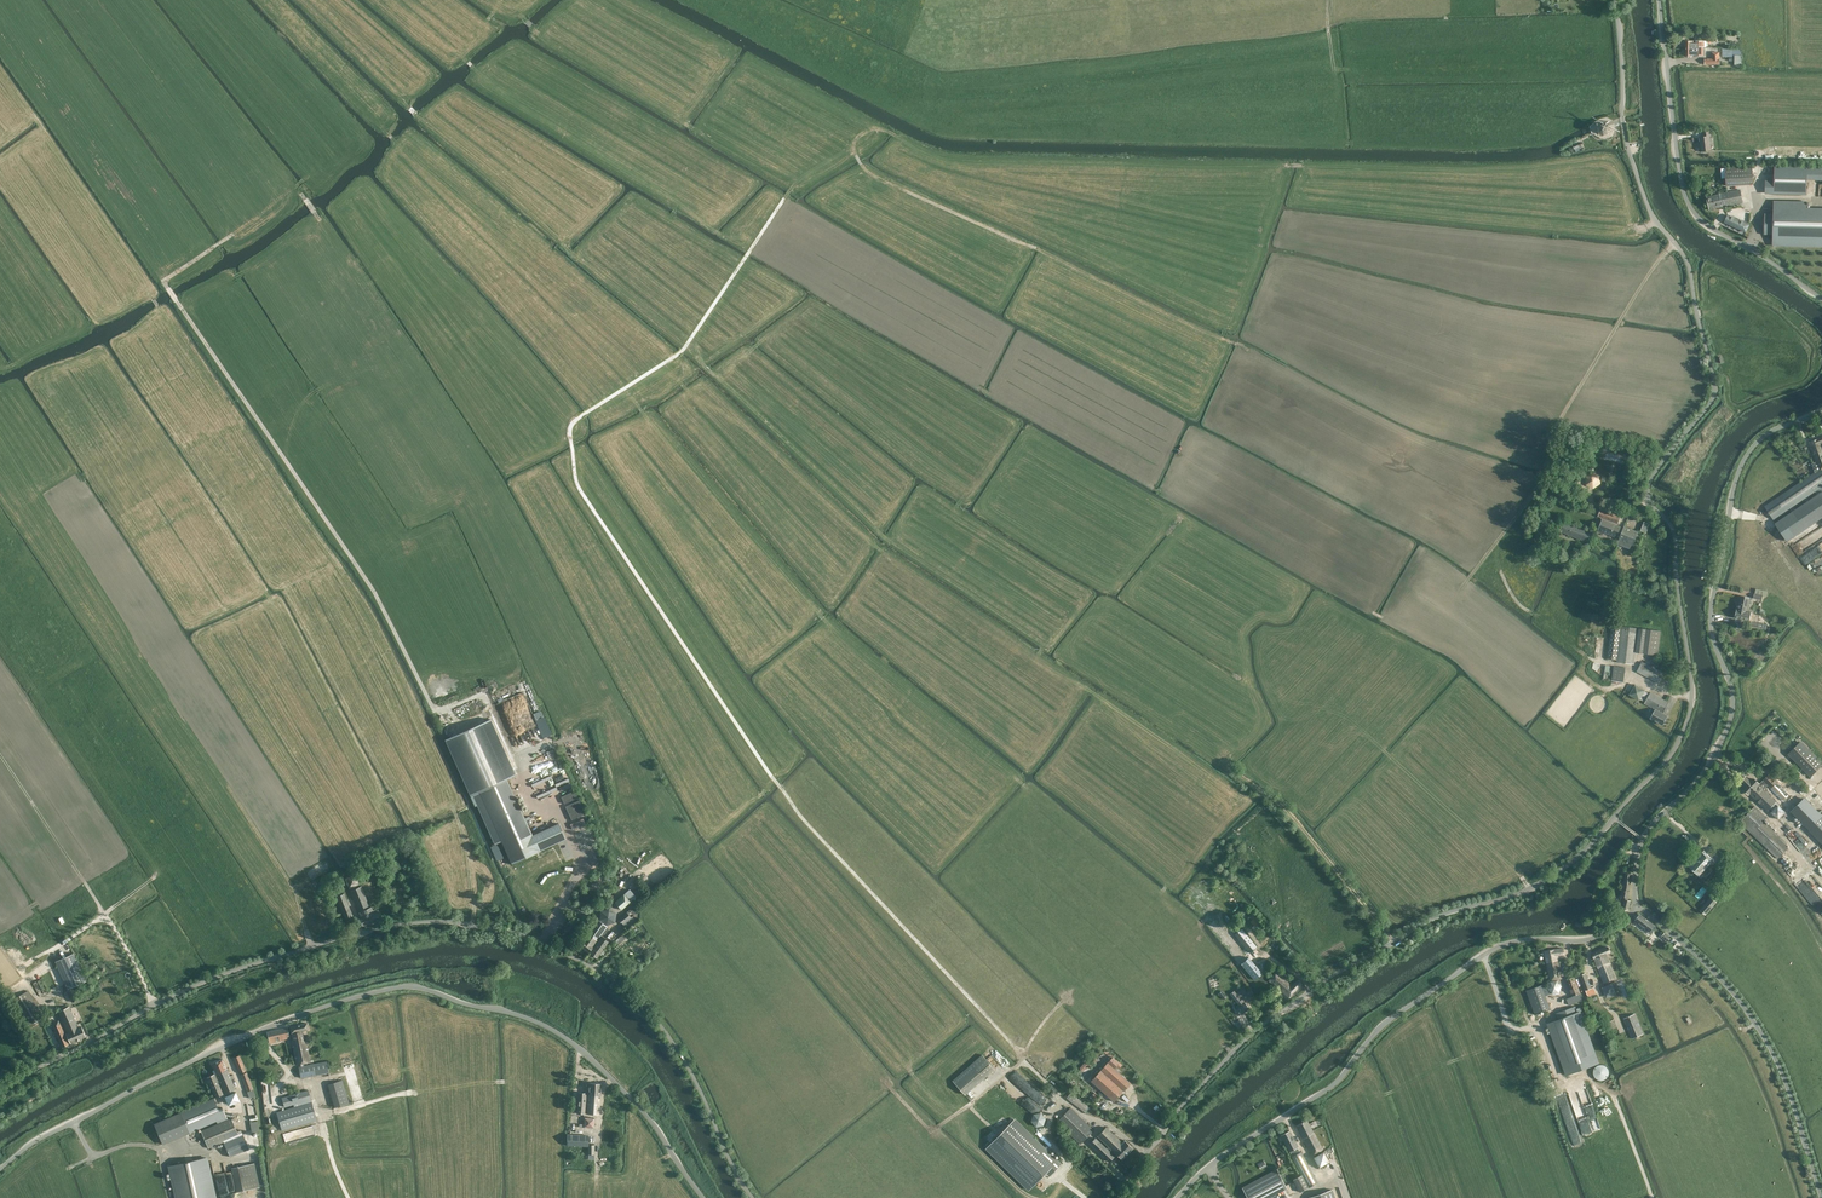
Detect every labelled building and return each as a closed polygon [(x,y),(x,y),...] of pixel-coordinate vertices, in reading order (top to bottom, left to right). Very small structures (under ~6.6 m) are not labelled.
[(1695,49),(1686,48),(1686,56),(1703,56),(1703,47),(1699,47),(1699,49),(1695,49)] [(1719,64),(1719,59),(1719,52),(1712,52),(1712,59),(1705,59),(1705,64),(1719,64)] [(1608,134),(1611,130),(1609,125),(1608,123),(1606,124),(1605,123),(1600,124),(1600,126),(1599,127),(1598,129),(1599,133),(1604,136),(1608,134)] [(1710,136),(1711,136),(1710,131),(1703,132),(1703,137),(1700,137),(1701,152),(1711,151),(1710,136)] [(1753,184),(1753,180),(1752,167),(1725,168),(1726,185),(1753,184)] [(1761,180),(1761,192),(1807,194),(1807,177),(1821,177),(1821,168),(1775,167),(1774,181),(1761,180)] [(1743,203),(1740,190),(1706,197),(1709,210),(1743,203)] [(1773,214),(1765,214),(1764,234),(1773,235),(1773,245),(1821,246),(1821,203),(1774,202),(1773,214)] [(1746,232),(1749,225),(1728,215),(1724,222),(1746,232)] [(1806,502),(1821,492),(1821,437),(1817,438),(1817,439),(1809,442),(1819,469),(1765,506),(1774,521),(1805,500),(1806,502)] [(1599,476),(1592,473),(1586,477),(1587,485),(1593,488),(1600,483),(1599,476)] [(1821,518),(1821,492),(1806,502),(1775,523),(1787,541),(1821,518)] [(1620,539),(1624,528),(1617,525),(1617,524),(1618,524),(1621,516),(1602,508),(1598,516),(1615,523),(1614,524),(1603,519),(1598,530),(1620,539)] [(1592,533),(1573,526),(1564,522),(1560,531),(1588,542),(1592,533)] [(1641,531),(1647,533),(1650,524),(1644,522),(1641,531)] [(1624,528),(1620,539),(1618,544),(1630,549),(1632,545),(1633,545),(1638,532),(1625,527),(1624,528)] [(1747,611),(1750,597),(1741,596),(1738,609),(1747,611)] [(1763,623),(1752,621),(1754,612),(1747,611),(1738,609),(1737,609),(1735,618),(1751,621),(1750,626),(1762,628),(1763,623)] [(1607,659),(1617,660),(1617,662),(1634,664),(1636,652),(1658,655),(1661,631),(1647,629),(1644,629),(1611,625),(1607,659)] [(1659,683),(1664,673),(1642,661),(1637,672),(1659,683)] [(1611,684),(1614,685),(1615,682),(1623,683),(1626,667),(1614,666),(1612,679),(1611,684)] [(1645,690),(1635,684),(1629,695),(1639,700),(1645,690)] [(1644,703),(1655,709),(1663,713),(1669,702),(1651,692),(1644,703)] [(1668,716),(1663,713),(1655,709),(1650,718),(1663,725),(1668,716)] [(534,713),(536,719),(544,716),(541,710),(534,713)] [(516,775),(495,730),(490,719),(445,740),(470,796),(507,779),(516,775)] [(1810,777),(1821,765),(1821,763),(1801,742),(1788,754),(1810,777)] [(558,766),(546,770),(548,775),(545,776),(560,771),(558,766)] [(1760,787),(1761,785),(1763,784),(1764,785),(1766,783),(1783,800),(1789,794),(1769,774),(1763,780),(1759,784),(1754,779),(1751,782),(1746,777),(1742,781),(1747,786),(1744,789),(1749,794),(1750,793),(1768,811),(1776,802),(1776,801),(1777,800),(1778,797),(1768,787),(1765,791),(1760,787)] [(502,842),(512,865),(540,852),(539,851),(566,839),(559,823),(532,835),(507,779),(470,796),(493,844),(502,842)] [(571,782),(560,788),(561,791),(572,786),(571,782)] [(561,797),(564,804),(578,798),(574,791),(561,797)] [(1792,812),(1821,842),(1821,815),(1806,799),(1792,812)] [(565,807),(568,813),(582,807),(579,800),(565,807)] [(1778,805),(1771,813),(1778,819),(1786,812),(1778,805)] [(585,814),(582,807),(568,813),(571,820),(585,814)] [(1740,822),(1741,823),(1778,859),(1788,848),(1785,845),(1787,843),(1763,821),(1765,820),(1763,818),(1766,816),(1761,811),(1758,815),(1752,809),(1740,822)] [(1705,875),(1712,867),(1707,863),(1711,859),(1705,853),(1693,866),(1699,872),(1700,871),(1705,875)] [(363,870),(364,873),(366,875),(376,869),(373,864),(363,870)] [(1622,896),(1625,898),(1623,909),(1626,909),(1629,909),(1631,900),(1628,899),(1630,886),(1632,873),(1626,873),(1624,885),(1622,885),(1621,896),(1622,896)] [(345,878),(350,888),(359,884),(355,874),(345,878)] [(1821,911),(1821,886),(1821,885),(1818,887),(1816,886),(1812,889),(1803,877),(1795,883),(1819,913),(1821,911)] [(363,925),(364,925),(369,923),(375,921),(382,918),(379,911),(378,909),(376,910),(375,909),(373,910),(371,907),(372,907),(370,908),(361,887),(350,892),(359,913),(361,919),(363,925)] [(345,918),(353,915),(344,894),(337,897),(345,918)] [(614,902),(621,910),(630,902),(623,894),(614,902)] [(1706,915),(1717,902),(1711,897),(1700,910),(1706,915)] [(630,910),(618,919),(625,927),(631,922),(629,919),(634,915),(630,910)] [(1640,914),(1635,921),(1638,923),(1635,927),(1649,937),(1653,932),(1650,930),(1655,925),(1640,914)] [(1240,926),(1244,930),(1251,922),(1247,918),(1240,926)] [(607,926),(597,919),(579,945),(588,952),(594,945),(595,945),(597,942),(596,942),(607,926)] [(1250,955),(1256,950),(1240,932),(1234,937),(1250,955)] [(1671,937),(1665,932),(1662,936),(1668,941),(1671,937)] [(616,940),(619,944),(627,936),(624,933),(616,940)] [(607,944),(608,942),(601,937),(598,943),(597,942),(595,945),(595,946),(590,953),(597,958),(607,944)] [(1606,954),(1610,952),(1608,947),(1592,953),(1604,982),(1616,978),(1606,954)] [(1558,955),(1564,954),(1564,948),(1545,951),(1550,980),(1562,978),(1558,955)] [(72,953),(55,962),(69,989),(86,980),(72,953)] [(1255,980),(1262,973),(1257,968),(1254,965),(1254,964),(1248,957),(1249,958),(1245,961),(1245,960),(1241,964),(1255,980)] [(50,991),(61,985),(54,972),(43,978),(50,991)] [(1289,997),(1302,983),(1298,979),(1292,985),(1276,972),(1269,980),(1289,997)] [(1586,973),(1580,975),(1586,990),(1591,988),(1586,973)] [(1573,1001),(1582,998),(1574,977),(1567,980),(1573,996),(1571,997),(1573,1001)] [(1624,977),(1618,979),(1623,998),(1629,997),(1624,977)] [(1607,998),(1617,993),(1613,982),(1602,987),(1607,998)] [(1526,990),(1535,1013),(1550,1008),(1541,985),(1526,990)] [(1591,988),(1586,990),(1588,996),(1596,993),(1594,987),(1591,988)] [(78,999),(72,988),(66,991),(72,1002),(78,999)] [(1243,1002),(1253,994),(1250,990),(1246,993),(1243,989),(1239,992),(1237,994),(1235,991),(1230,994),(1239,1005),(1236,1007),(1238,1009),(1237,1010),(1241,1015),(1249,1008),(1245,1003),(1243,1002)] [(28,1029),(45,1019),(28,991),(11,1001),(28,1029)] [(53,997),(58,1008),(68,1003),(63,992),(53,997)] [(71,1044),(86,1037),(81,1027),(79,1028),(69,1007),(58,1012),(67,1033),(66,1034),(67,1034),(65,1035),(58,1021),(52,1024),(62,1048),(69,1045),(66,1037),(68,1037),(70,1043),(71,1044)] [(1548,1024),(1567,1075),(1598,1063),(1582,1020),(1585,1019),(1582,1011),(1583,1011),(1582,1007),(1576,1009),(1575,1007),(1559,1013),(1561,1019),(1548,1024)] [(1632,1038),(1643,1034),(1635,1014),(1624,1018),(1632,1038)] [(297,1064),(300,1064),(301,1066),(299,1067),(301,1078),(329,1073),(327,1062),(311,1065),(305,1066),(304,1063),(312,1061),(312,1060),(310,1060),(306,1040),(305,1040),(302,1030),(308,1029),(306,1023),(290,1027),(292,1040),(291,1040),(297,1064)] [(289,1038),(287,1028),(267,1032),(269,1043),(289,1038)] [(1085,1055),(1094,1064),(1097,1060),(1090,1054),(1091,1053),(1088,1051),(1085,1055)] [(982,1054),(953,1080),(966,1094),(995,1069),(982,1054)] [(240,1073),(246,1071),(239,1055),(233,1058),(240,1073)] [(1108,1062),(1114,1068),(1117,1066),(1119,1067),(1122,1064),(1113,1057),(1108,1062)] [(216,1074),(219,1081),(225,1094),(235,1089),(222,1059),(212,1064),(216,1074)] [(1079,1067),(1082,1069),(1087,1064),(1089,1066),(1092,1064),(1086,1059),(1079,1067)] [(1122,1089),(1124,1090),(1131,1083),(1114,1068),(1108,1062),(1101,1070),(1106,1075),(1112,1080),(1119,1086),(1122,1089)] [(1609,1074),(1609,1073),(1609,1072),(1608,1071),(1608,1070),(1608,1069),(1607,1069),(1607,1068),(1606,1068),(1606,1067),(1605,1067),(1604,1066),(1603,1066),(1602,1066),(1601,1066),(1600,1066),(1599,1066),(1598,1067),(1597,1067),(1597,1068),(1596,1068),(1596,1069),(1595,1069),(1595,1070),(1595,1071),(1594,1072),(1594,1073),(1594,1074),(1594,1075),(1595,1075),(1595,1076),(1595,1077),(1596,1077),(1596,1078),(1597,1079),(1598,1079),(1598,1080),(1599,1080),(1600,1080),(1601,1080),(1602,1080),(1603,1080),(1604,1080),(1605,1080),(1605,1079),(1606,1079),(1606,1078),(1607,1078),(1607,1077),(1608,1077),(1608,1076),(1608,1075),(1609,1075),(1609,1074)] [(1106,1075),(1101,1070),(1091,1081),(1114,1101),(1124,1090),(1122,1089),(1119,1086),(1112,1080),(1106,1075)] [(250,1098),(255,1096),(253,1089),(254,1089),(247,1072),(240,1075),(250,1098)] [(219,1081),(216,1074),(215,1075),(214,1075),(207,1078),(216,1097),(223,1094),(218,1082),(219,1081)] [(978,1095),(990,1084),(984,1078),(972,1089),(978,1095)] [(335,1107),(349,1103),(342,1080),(328,1084),(335,1107)] [(600,1093),(601,1084),(589,1083),(588,1095),(588,1098),(587,1114),(599,1115),(600,1093)] [(263,1084),(264,1101),(271,1101),(271,1084),(263,1084)] [(282,1130),(317,1120),(308,1090),(282,1098),(284,1107),(294,1104),(294,1107),(277,1112),(282,1130)] [(237,1091),(225,1096),(229,1105),(241,1100),(237,1091)] [(1071,1092),(1066,1097),(1087,1114),(1091,1109),(1077,1097),(1071,1092)] [(584,1114),(586,1093),(578,1093),(576,1113),(584,1114)] [(163,1144),(223,1118),(214,1098),(155,1124),(163,1144)] [(1094,1130),(1071,1107),(1057,1121),(1081,1144),(1094,1130)] [(1044,1111),(1032,1113),(1034,1126),(1045,1125),(1044,1111)] [(584,1117),(584,1127),(594,1128),(594,1118),(584,1117)] [(201,1131),(208,1148),(238,1135),(231,1118),(201,1131)] [(252,1132),(259,1131),(257,1120),(250,1121),(252,1132)] [(1050,1175),(1061,1164),(1015,1120),(987,1148),(1029,1189),(1046,1172),(1050,1175)] [(1312,1155),(1323,1149),(1307,1120),(1297,1125),(1303,1138),(1312,1155)] [(1107,1149),(1115,1156),(1117,1154),(1122,1159),(1133,1148),(1125,1140),(1122,1142),(1106,1127),(1098,1136),(1109,1146),(1107,1149)] [(1281,1135),(1300,1171),(1309,1166),(1301,1152),(1300,1152),(1297,1147),(1298,1147),(1290,1130),(1281,1135)] [(242,1134),(238,1135),(223,1142),(230,1157),(249,1149),(242,1134)] [(566,1145),(567,1145),(587,1147),(588,1136),(567,1134),(566,1145)] [(987,1146),(996,1137),(995,1135),(985,1145),(987,1146)] [(1115,1156),(1107,1149),(1096,1138),(1090,1143),(1109,1162),(1115,1156)] [(1320,1166),(1330,1161),(1324,1151),(1314,1156),(1320,1166)] [(207,1158),(169,1166),(176,1197),(216,1197),(207,1158)] [(1264,1159),(1258,1163),(1261,1169),(1267,1165),(1264,1159)] [(254,1163),(244,1165),(231,1168),(237,1192),(259,1187),(254,1163)] [(1276,1171),(1244,1188),(1249,1197),(1266,1197),(1285,1188),(1276,1171)] [(1293,1179),(1299,1192),(1308,1187),(1302,1175),(1293,1179)] [(1332,1189),(1308,1197),(1335,1197),(1332,1189)]
